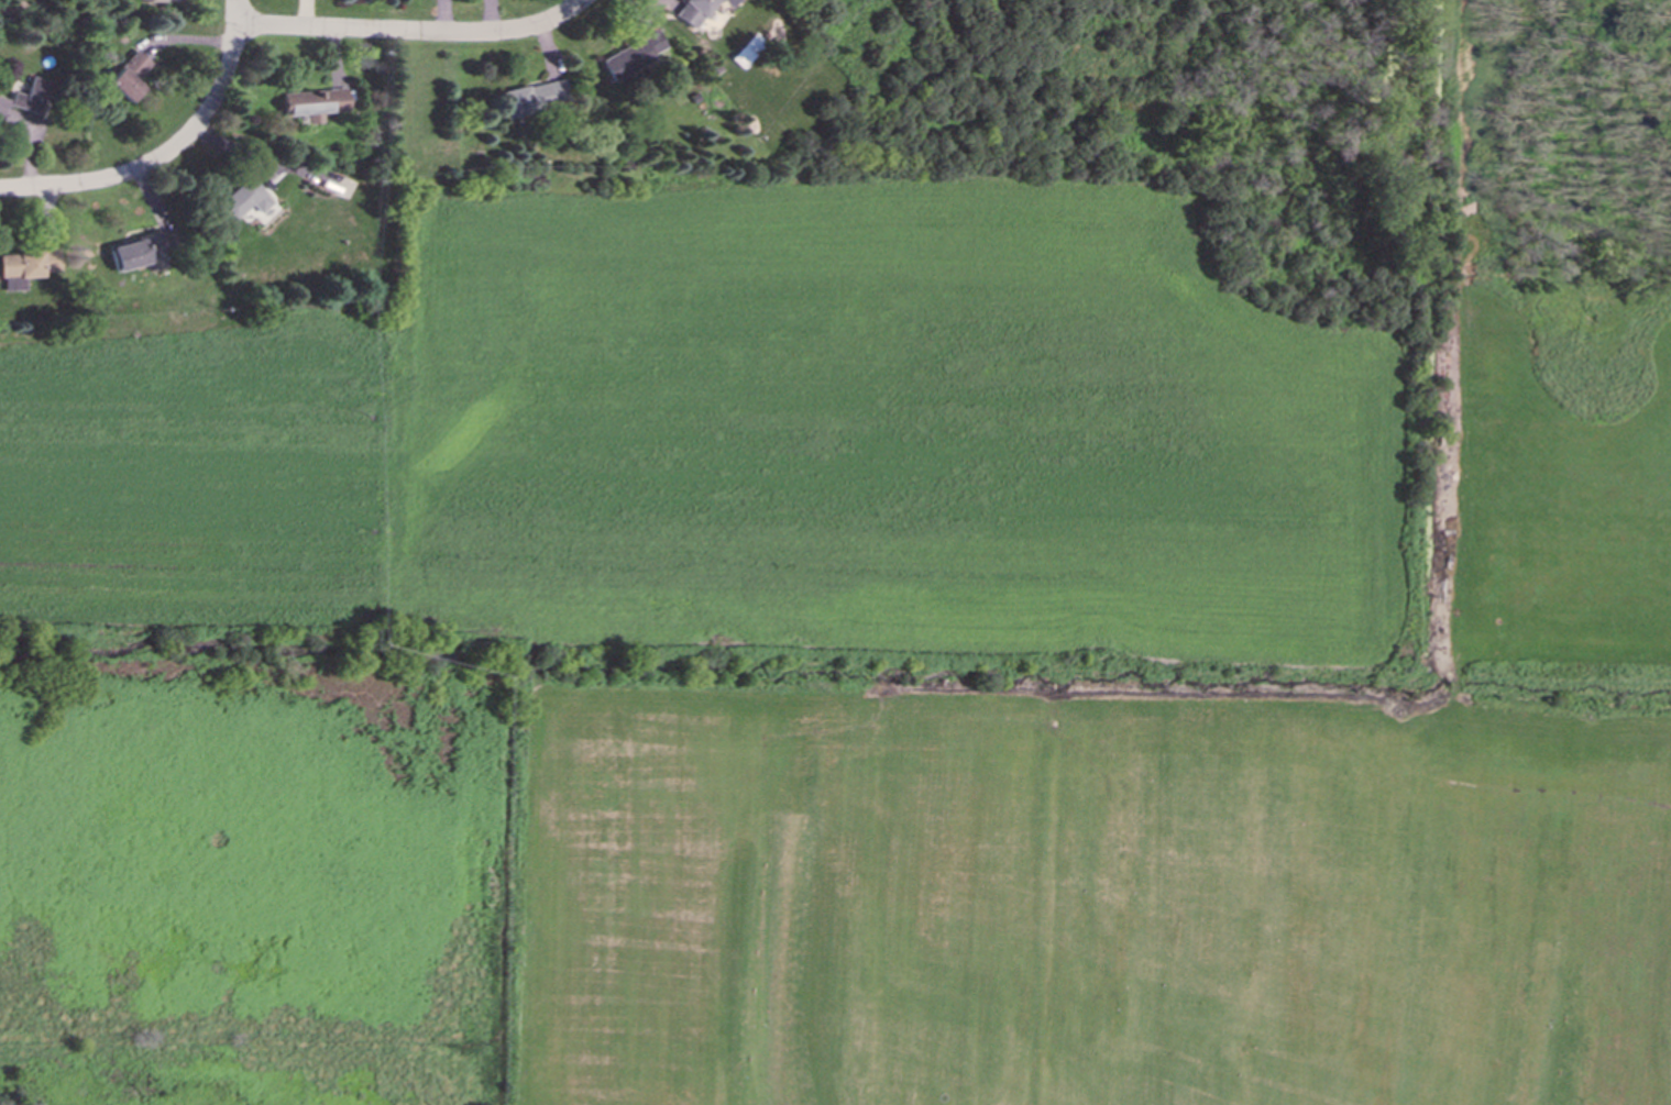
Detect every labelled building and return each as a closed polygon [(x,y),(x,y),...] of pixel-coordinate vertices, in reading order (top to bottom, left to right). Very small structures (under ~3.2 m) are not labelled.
[(693,30),(715,0),(682,0),(672,14),(693,30)] [(729,8),(735,0),(718,0),(729,8)] [(598,58),(609,79),(667,49),(656,27),(598,58)] [(125,101),(141,86),(134,80),(149,65),(133,49),(103,80),(125,101)] [(40,99),(52,102),(56,84),(29,76),(24,95),(11,91),(9,99),(0,97),(0,117),(3,104),(35,113),(40,99)] [(503,114),(565,104),(561,79),(498,90),(503,114)] [(278,92),(279,115),(305,114),(305,123),(319,122),(319,112),(344,110),(343,87),(278,92)] [(270,202),(243,175),(211,206),(227,222),(248,202),(259,213),(270,202)] [(162,252),(157,233),(109,244),(113,269),(146,263),(145,255),(162,252)] [(0,252),(0,277),(42,276),(42,272),(57,272),(57,251),(0,252)]
